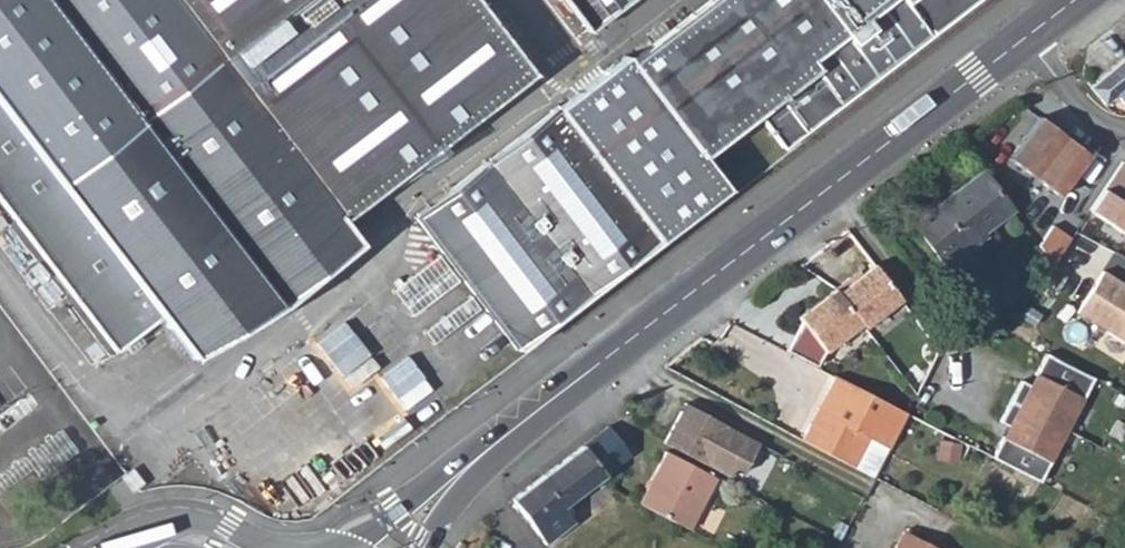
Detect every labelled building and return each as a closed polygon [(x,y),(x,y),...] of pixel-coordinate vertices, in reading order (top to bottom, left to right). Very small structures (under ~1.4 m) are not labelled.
[(114,348),(162,311),(197,356),(278,294),(283,302),(356,246),(337,220),(527,74),(472,0),(0,0),(0,201),(114,348)] [(619,66),(614,62),(417,213),(515,347),(726,187),(700,154),(754,113),(778,142),(968,0),(707,0),(619,66)] [(589,30),(628,0),(567,0),(589,30)] [(1092,87),(1104,103),(1117,94),(1124,105),(1124,60),(1092,87)] [(1008,161),(1033,180),(1065,137),(1040,118),(1008,161)] [(1090,156),(1065,137),(1033,180),(1059,199),(1090,156)] [(1122,164),(1091,213),(1124,236),(1124,206),(1117,202),(1124,190),(1124,165),(1122,164)] [(979,171),(910,222),(945,269),(970,251),(964,243),(1008,211),(979,171)] [(1036,249),(1050,268),(1070,244),(1053,229),(1036,249)] [(895,302),(869,267),(847,283),(845,280),(790,320),(795,326),(780,354),(809,370),(816,355),(855,326),(858,330),(895,302)] [(1097,277),(1072,318),(1124,351),(1124,294),(1097,277)] [(352,335),(323,355),(384,444),(413,424),(352,335)] [(1088,383),(1041,358),(1030,379),(1036,382),(1031,392),(1025,389),(1016,385),(1005,406),(1060,435),(1088,383)] [(1036,382),(1030,379),(1025,389),(1031,392),(1036,382)] [(886,452),(904,420),(833,383),(824,399),(832,404),(817,429),(809,426),(802,441),(852,469),(870,479),(886,452)] [(824,399),(809,426),(817,429),(832,404),(824,399)] [(685,402),(664,442),(733,477),(736,471),(747,475),(764,443),(685,402)] [(997,442),(985,463),(1032,488),(1060,435),(1005,406),(993,427),(1002,432),(1008,436),(1002,446),(997,442)] [(607,426),(581,445),(610,486),(619,479),(612,468),(629,456),(607,426)] [(1008,436),(1002,432),(997,442),(1002,446),(1008,436)] [(596,495),(610,486),(581,445),(568,455),(587,483),(588,483),(596,495)] [(693,529),(721,477),(669,452),(642,501),(693,529)] [(558,505),(587,483),(568,455),(511,497),(542,544),(570,523),(558,505)] [(897,547),(952,547),(909,525),(897,547)]
